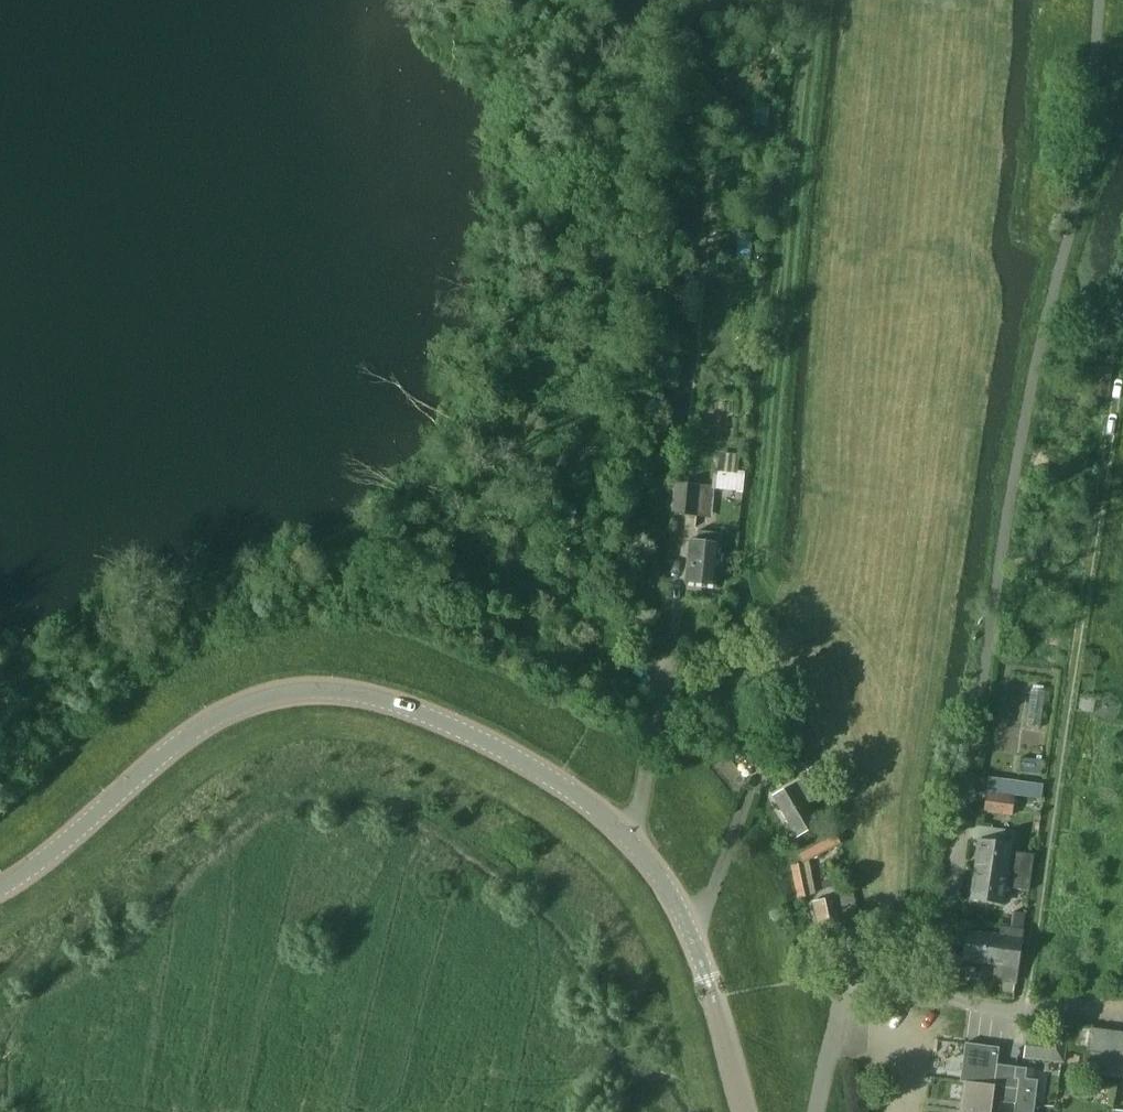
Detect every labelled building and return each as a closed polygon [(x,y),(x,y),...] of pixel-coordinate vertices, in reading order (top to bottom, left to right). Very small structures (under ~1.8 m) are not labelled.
[(755,103),(753,125),(767,127),(769,104),(755,103)] [(719,453),(717,471),(737,474),(739,456),(719,453)] [(675,468),(671,514),(696,517),(698,486),(679,485),(680,468),(675,468)] [(716,585),(721,534),(697,531),(696,542),(689,542),(685,582),(716,585)] [(1017,772),(1042,775),(1044,760),(1019,757),(1017,772)] [(983,807),(983,812),(1010,817),(1011,811),(1013,797),(1040,800),(1042,786),(987,779),(985,793),(983,807)] [(793,785),(772,797),(796,837),(817,825),(793,785)] [(802,864),(791,866),(798,898),(815,894),(808,862),(840,844),(835,836),(798,857),(802,864)] [(979,841),(975,869),(1027,877),(1030,878),(1034,856),(1008,852),(1009,845),(979,841)] [(975,869),(971,900),(1001,904),(1003,888),(1025,891),(1029,892),(1030,878),(1027,877),(975,869)] [(820,938),(852,932),(857,931),(857,912),(852,889),(834,893),(834,897),(813,902),(820,938)] [(966,932),(961,961),(993,966),(994,966),(994,965),(1003,966),(1000,983),(998,997),(1011,999),(1013,985),(1021,932),(1025,914),(1012,913),(1010,930),(998,928),(997,937),(966,932)] [(1088,1065),(1087,1073),(1122,1077),(1122,1033),(1093,1030),(1074,1027),(1071,1049),(1080,1051),(1079,1064),(1088,1065)] [(1024,1045),(1022,1057),(1023,1057),(1061,1062),(1063,1062),(1066,1041),(1064,1040),(1044,1038),(1025,1035),(1024,1045)] [(959,1111),(1033,1111),(1038,1080),(1025,1078),(1026,1069),(996,1065),(999,1048),(964,1044),(963,1057),(967,1057),(965,1070),(978,1072),(977,1083),(963,1081),(959,1111)]
